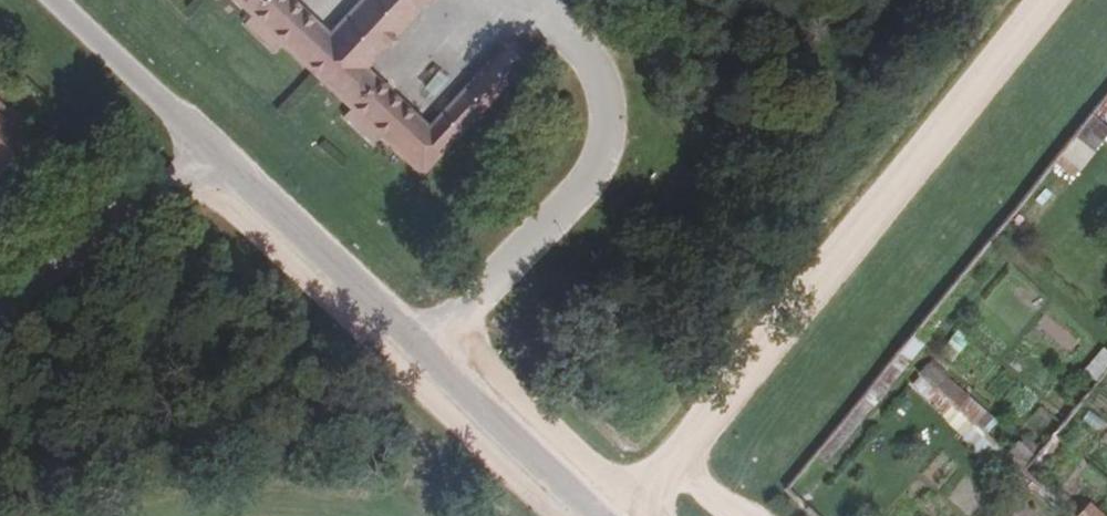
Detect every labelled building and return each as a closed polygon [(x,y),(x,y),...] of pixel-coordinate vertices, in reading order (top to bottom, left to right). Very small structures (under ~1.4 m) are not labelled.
[(329,37),(290,0),(235,0),(252,15),(245,24),(274,52),(282,44),(421,174),(528,59),(511,42),(429,131),(364,70),(429,0),(364,0),(329,37)] [(36,154),(0,120),(0,192),(36,154)] [(1089,120),(1054,162),(1070,176),(1106,135),(1089,120)] [(958,356),(970,339),(955,329),(944,346),(958,356)] [(921,346),(911,338),(898,354),(908,363),(921,346)] [(1099,350),(1082,369),(1091,377),(1106,358),(1106,357),(1099,350)] [(968,446),(994,423),(934,357),(909,380),(968,446)] [(1010,438),(1000,449),(1015,463),(1025,452),(1010,438)] [(1087,506),(1078,515),(1098,515),(1087,506)]
